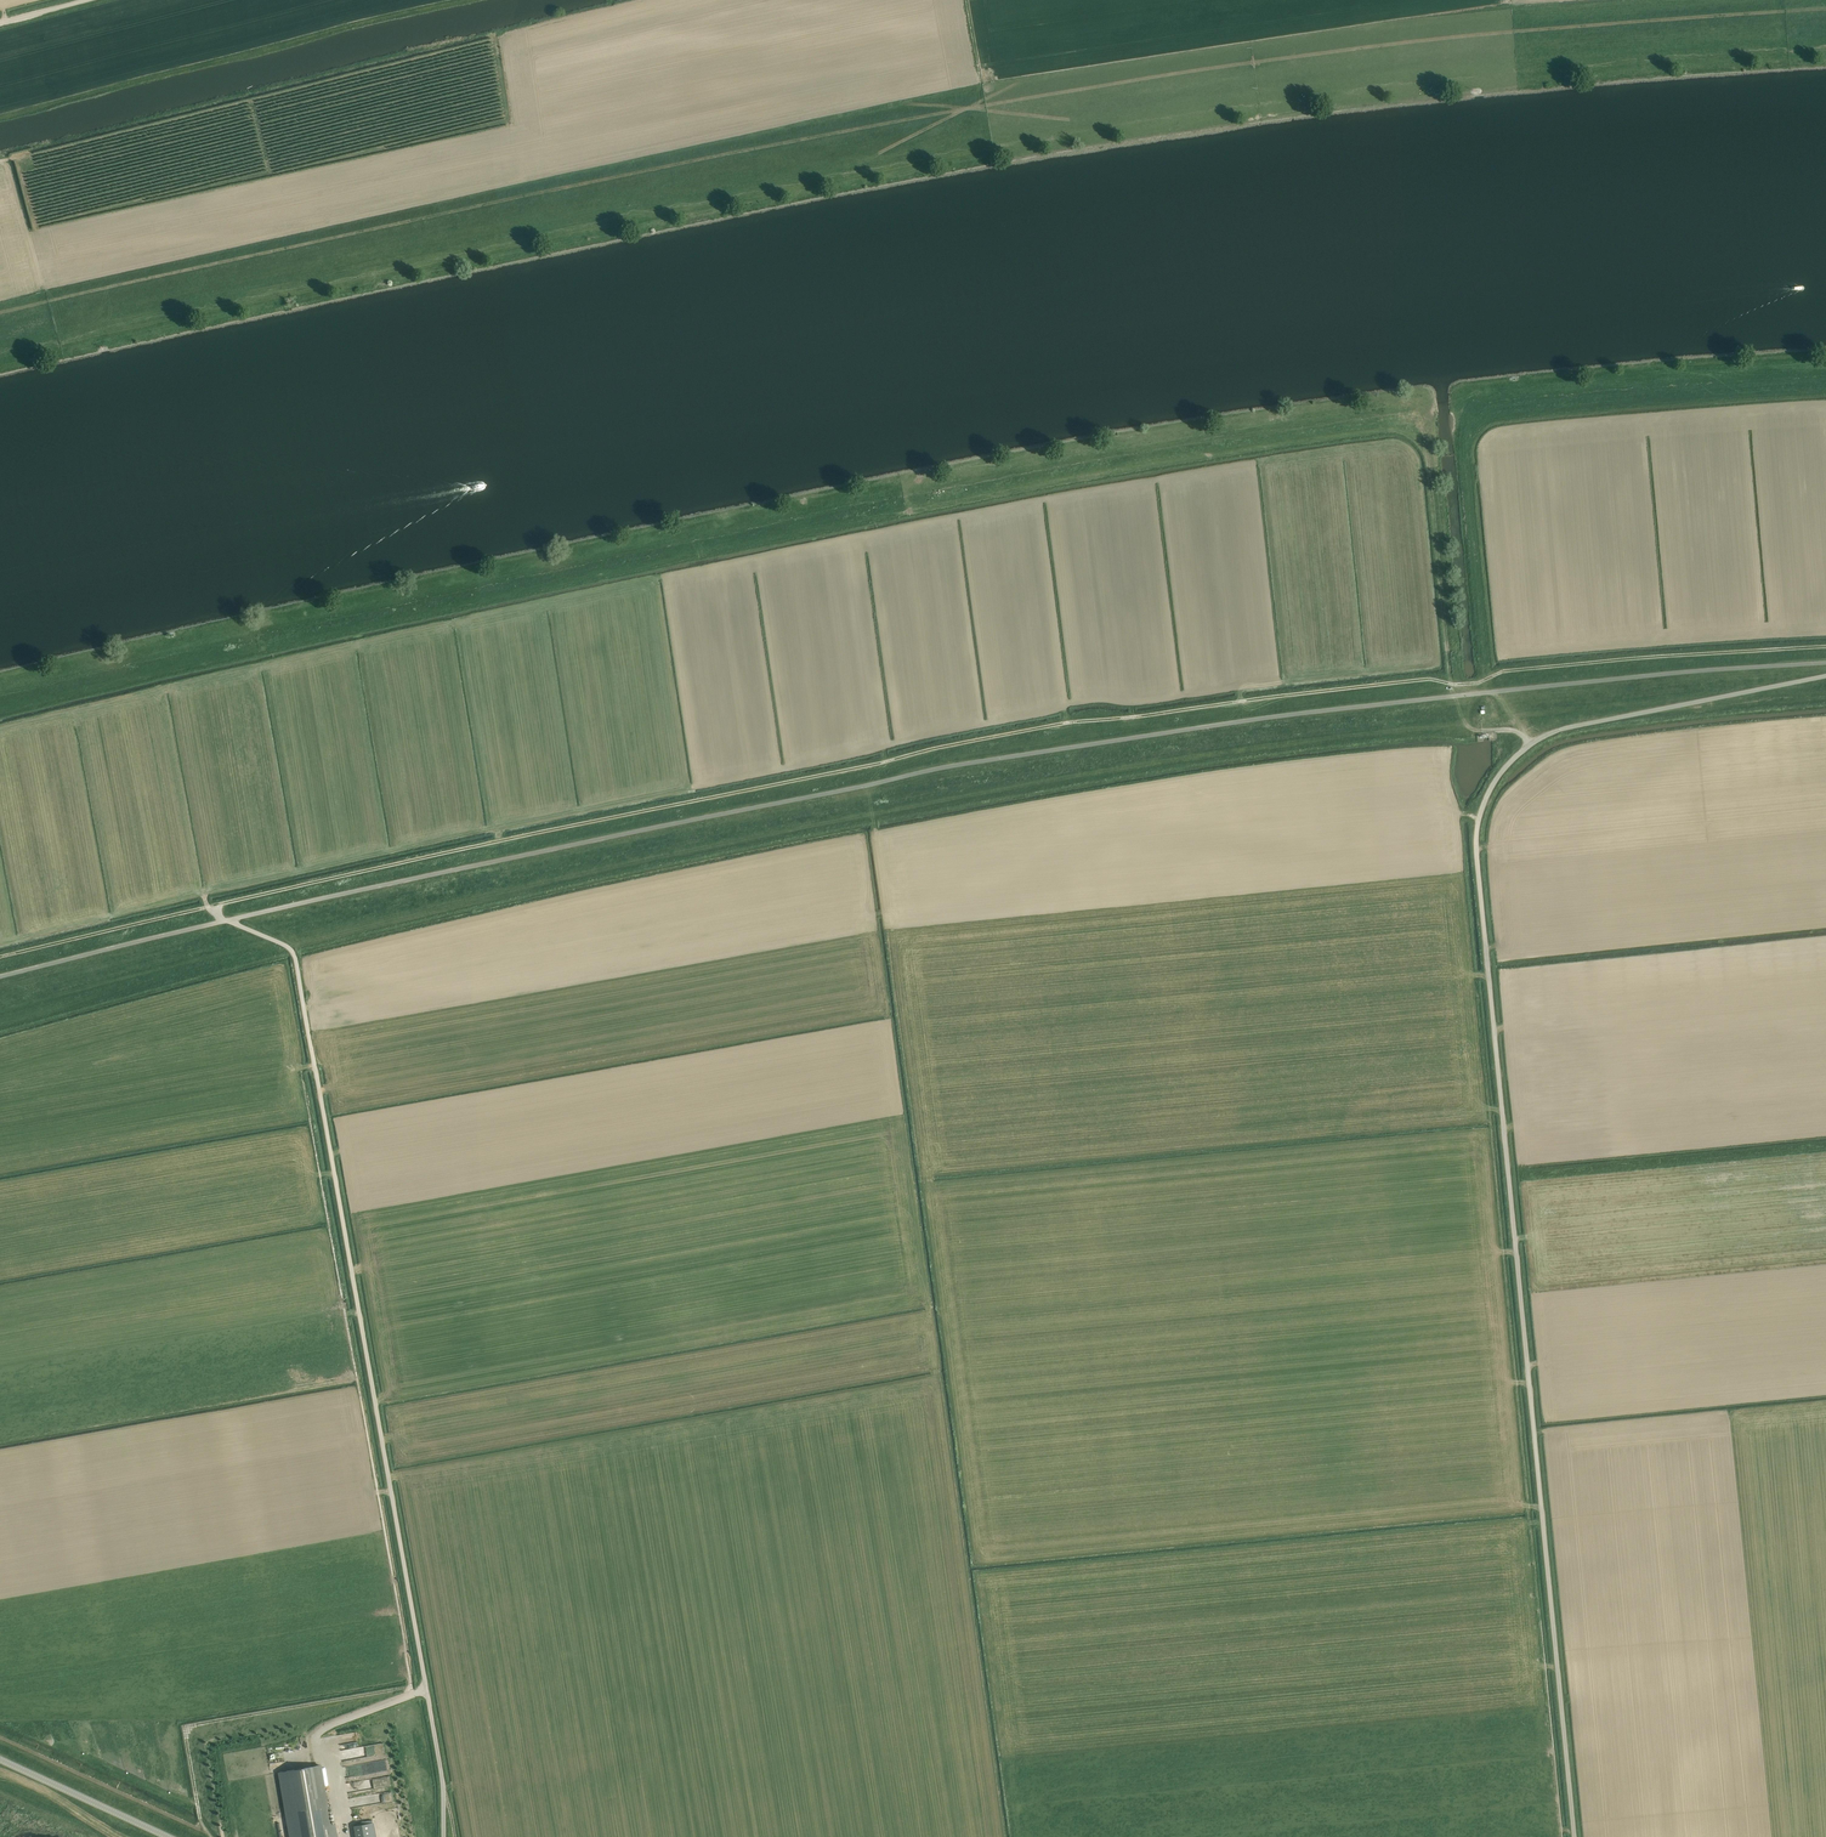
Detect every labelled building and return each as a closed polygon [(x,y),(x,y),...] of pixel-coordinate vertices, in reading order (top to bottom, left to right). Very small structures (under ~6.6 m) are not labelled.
[(290,1836),(337,1836),(335,1824),(330,1825),(320,1765),(279,1772),(290,1836)] [(373,1823),(354,1826),(356,1836),(376,1836),(373,1823)]
